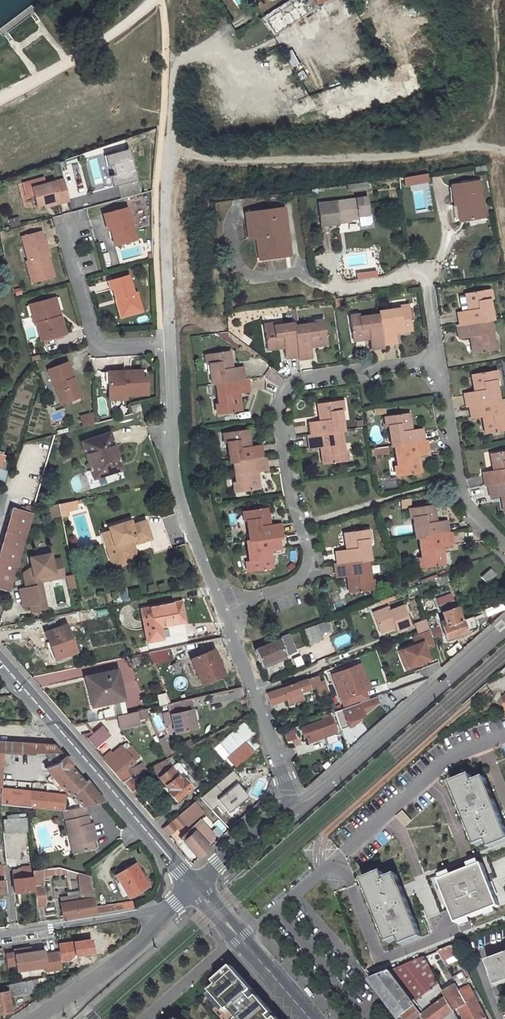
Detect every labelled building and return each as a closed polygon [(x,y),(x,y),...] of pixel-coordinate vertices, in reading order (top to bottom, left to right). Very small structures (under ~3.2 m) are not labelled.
[(260,18),(272,37),(322,6),(320,2),(324,0),(288,0),(260,18)] [(312,16),(315,30),(328,27),(325,13),(312,16)] [(287,52),(292,66),(300,64),(295,49),(287,52)] [(93,205),(140,193),(129,149),(82,161),(93,205)] [(403,185),(428,183),(427,174),(402,176),(403,185)] [(61,177),(29,186),(34,204),(41,202),(55,198),(56,201),(66,198),(61,177)] [(479,182),(451,186),(455,205),(461,204),(464,222),(485,219),(479,182)] [(12,204),(20,202),(17,185),(9,187),(12,204)] [(365,199),(317,206),(320,229),(338,226),(338,223),(358,220),(358,218),(368,216),(365,199)] [(461,204),(455,205),(458,223),(464,222),(461,204)] [(127,209),(109,213),(112,224),(107,225),(110,240),(113,239),(115,246),(136,241),(127,209)] [(289,262),(287,250),(291,249),(286,214),(248,220),(249,232),(252,231),(254,246),(258,246),(262,245),(266,266),(289,262)] [(18,217),(8,219),(10,228),(20,225),(18,217)] [(40,231),(20,237),(27,261),(25,261),(28,275),(35,273),(37,281),(52,277),(47,257),(48,256),(44,238),(42,238),(40,231)] [(262,245),(258,246),(261,267),(266,266),(262,245)] [(115,252),(103,253),(105,267),(116,265),(115,252)] [(35,273),(28,275),(30,282),(37,281),(35,273)] [(129,276),(111,281),(113,290),(116,300),(118,299),(119,304),(117,304),(120,313),(128,311),(129,316),(143,313),(137,293),(134,294),(129,276)] [(492,292),(468,295),(470,306),(472,306),(474,311),(460,313),(462,327),(494,322),(497,321),(492,292)] [(53,299),(49,300),(54,318),(58,317),(53,299)] [(49,300),(32,305),(35,315),(31,316),(33,325),(35,324),(39,341),(63,335),(58,317),(54,318),(49,300)] [(397,345),(395,332),(400,331),(400,333),(413,331),(409,309),(381,312),(381,315),(385,346),(397,345)] [(128,311),(120,313),(125,320),(129,316),(128,311)] [(366,341),(366,338),(371,338),(373,351),(386,349),(385,346),(381,315),(352,319),(355,343),(366,341)] [(462,327),(460,327),(462,340),(475,338),(476,342),(473,343),(475,355),(499,351),(494,322),(462,327)] [(325,324),(296,328),(300,359),(300,362),(313,360),(311,347),(316,346),(317,348),(328,347),(325,324)] [(295,325),(266,329),(269,353),(281,352),(280,349),(285,348),(287,361),(300,359),(296,328),(295,325)] [(231,353),(208,355),(212,384),(215,384),(245,380),(244,369),(231,370),(231,365),(233,364),(231,353)] [(68,364),(49,372),(58,396),(62,395),(66,405),(81,399),(68,364)] [(126,372),(113,372),(114,384),(110,384),(111,401),(128,400),(128,396),(148,395),(147,370),(132,371),(130,373),(126,373),(126,372)] [(499,370),(475,373),(477,385),(480,384),(481,389),(467,391),(469,406),(472,406),(504,401),(499,370)] [(245,380),(215,384),(218,414),(242,411),(241,399),(239,399),(239,394),(250,393),(248,379),(245,380)] [(341,400),(317,403),(319,415),(321,415),(321,419),(310,421),(311,434),(342,431),(344,430),(341,400)] [(472,406),(475,418),(488,416),(489,421),(486,422),(488,434),(504,431),(504,401),(472,406)] [(143,403),(133,406),(136,414),(144,411),(145,411),(143,403)] [(60,412),(51,414),(53,421),(62,418),(60,412)] [(81,427),(95,425),(93,413),(80,414),(81,427)] [(411,413),(388,416),(392,446),(396,445),(425,441),(423,428),(411,429),(411,426),(413,425),(411,413)] [(248,448),(248,443),(250,443),(248,431),(225,434),(229,463),(232,463),(263,459),(261,446),(248,448)] [(311,434),(309,435),(310,446),(323,445),(324,450),(321,451),(323,463),(346,459),(342,431),(311,434)] [(111,434),(84,441),(95,478),(121,471),(111,434)] [(418,459),(417,455),(430,453),(428,441),(425,441),(396,445),(400,474),(422,470),(420,459),(418,459)] [(371,447),(372,455),(388,454),(388,447),(371,447)] [(491,454),(493,465),(495,465),(496,470),(484,472),(486,485),(489,484),(504,481),(504,451),(491,454)] [(7,474),(9,465),(4,464),(5,458),(0,456),(0,486),(6,488),(9,474),(7,474)] [(29,456),(24,474),(42,479),(48,481),(54,463),(29,456)] [(263,459),(232,463),(236,492),(259,489),(258,478),(256,478),(255,474),(268,472),(267,459),(263,459)] [(489,484),(492,497),(504,495),(504,500),(504,481),(489,484)] [(49,517),(78,513),(77,501),(48,506),(49,517)] [(20,550),(28,525),(32,509),(26,507),(25,512),(11,509),(0,547),(0,589),(8,591),(20,550)] [(266,507),(243,509),(247,539),(278,535),(281,535),(279,522),(266,524),(266,519),(268,519),(266,507)] [(433,507),(411,509),(414,539),(418,538),(448,534),(447,521),(433,523),(432,518),(434,518),(433,507)] [(117,546),(113,548),(116,559),(123,563),(131,561),(134,554),(131,543),(138,540),(139,544),(152,540),(147,522),(134,526),(133,522),(111,529),(112,531),(117,546)] [(365,530),(342,533),(343,545),(345,545),(346,550),(333,551),(334,564),(365,561),(369,560),(365,530)] [(117,546),(112,531),(103,534),(112,562),(123,568),(134,564),(139,554),(137,546),(139,545),(139,544),(138,540),(131,543),(134,554),(131,561),(123,563),(116,559),(113,548),(117,546)] [(440,553),(440,549),(453,548),(451,534),(448,534),(418,538),(421,568),(444,565),(443,553),(440,553)] [(268,554),(268,550),(279,548),(278,535),(247,539),(245,539),(248,568),(272,565),(271,554),(268,554)] [(25,605),(32,604),(33,610),(48,608),(46,600),(41,601),(36,577),(52,574),(53,579),(65,577),(62,559),(54,561),(52,554),(33,557),(35,571),(26,573),(29,588),(22,589),(25,605)] [(334,564),(332,564),(333,577),(347,576),(347,580),(345,581),(346,592),(369,590),(365,561),(334,564)] [(490,570),(481,578),(486,584),(496,577),(490,570)] [(43,581),(53,579),(52,574),(36,577),(41,601),(46,600),(43,581)] [(447,574),(440,577),(442,584),(450,581),(447,574)] [(488,616),(504,608),(502,602),(485,610),(488,616)] [(170,640),(167,628),(189,624),(186,604),(145,612),(151,643),(170,640)] [(455,606),(443,611),(449,625),(443,627),(447,639),(473,630),(470,621),(462,624),(455,606)] [(390,608),(373,615),(381,634),(397,628),(399,632),(411,627),(404,608),(391,612),(390,608)] [(418,634),(430,629),(427,620),(415,624),(418,634)] [(324,624),(315,627),(319,636),(328,633),(324,624)] [(430,628),(434,639),(442,636),(438,626),(430,628)] [(68,627),(46,634),(50,644),(48,645),(54,662),(78,654),(68,627)] [(315,627),(303,632),(308,647),(321,642),(319,636),(315,627)] [(436,647),(430,630),(413,637),(417,645),(403,650),(410,668),(430,660),(426,650),(436,647)] [(279,641),(256,650),(262,664),(287,654),(292,653),(286,636),(279,639),(279,641)] [(410,668),(403,650),(400,651),(406,669),(410,668)] [(287,654),(262,664),(264,668),(288,658),(287,654)] [(204,657),(182,666),(192,689),(214,680),(204,657)] [(170,665),(174,675),(183,671),(179,662),(170,665)] [(273,676),(287,670),(284,663),(270,669),(273,676)] [(360,664),(355,666),(365,691),(370,690),(360,664)] [(365,691),(355,666),(332,674),(344,708),(368,700),(365,691)] [(117,670),(82,678),(88,708),(123,700),(117,670)] [(318,677),(267,694),(270,704),(286,698),(288,704),(301,700),(299,693),(321,686),(318,677)] [(159,706),(167,703),(164,693),(157,695),(159,706)] [(376,698),(334,712),(339,724),(347,721),(349,726),(354,724),(360,719),(359,716),(364,714),(363,713),(378,704),(376,698)] [(178,714),(171,716),(176,734),(194,730),(190,712),(194,711),(191,700),(176,703),(178,714)] [(144,710),(136,712),(137,721),(148,718),(146,715),(144,710)] [(194,711),(190,712),(194,730),(198,729),(194,711)] [(136,712),(116,716),(120,729),(138,725),(137,721),(136,712)] [(163,724),(160,715),(154,717),(157,726),(163,724)] [(306,736),(309,743),(326,737),(325,735),(336,731),(330,717),(301,729),(305,737),(306,736)] [(347,721),(339,724),(341,729),(349,726),(347,721)] [(236,767),(261,746),(253,737),(256,734),(246,722),(220,744),(230,755),(228,757),(236,767)] [(293,728),(284,732),(287,741),(297,738),(293,728)] [(97,731),(86,741),(94,750),(105,740),(97,731)] [(164,739),(157,742),(165,759),(171,756),(169,751),(164,739)] [(1,754),(32,754),(62,754),(47,747),(0,745),(0,769),(1,754)] [(138,787),(130,777),(132,777),(128,772),(137,765),(124,749),(114,757),(112,755),(104,762),(131,794),(138,787)] [(83,783),(67,765),(70,763),(62,754),(32,754),(67,795),(70,793),(83,783)] [(165,759),(163,761),(166,764),(173,760),(171,756),(165,759)] [(168,766),(157,776),(167,788),(165,789),(174,800),(190,787),(181,776),(178,778),(168,766)] [(232,770),(199,797),(209,807),(211,810),(216,806),(223,814),(244,796),(238,789),(240,788),(236,783),(240,780),(232,770)] [(451,778),(477,842),(487,837),(490,845),(504,838),(504,818),(486,772),(476,776),(473,770),(451,778)] [(83,783),(70,793),(82,807),(83,807),(103,803),(85,781),(83,783)] [(0,790),(0,806),(23,808),(43,810),(45,794),(0,790)] [(45,794),(43,810),(61,811),(63,796),(45,794)] [(199,797),(194,802),(203,812),(209,807),(199,797)] [(203,812),(194,802),(161,829),(166,836),(176,828),(177,829),(185,822),(188,825),(203,812)] [(82,807),(63,811),(65,822),(86,817),(83,807),(82,807)] [(7,818),(0,819),(2,833),(26,831),(25,826),(24,819),(24,817),(15,818),(15,814),(7,814),(7,818)] [(86,817),(65,822),(72,855),(93,851),(91,842),(88,826),(86,817)] [(198,859),(208,849),(206,847),(202,843),(212,835),(201,823),(181,839),(198,859)] [(93,825),(88,826),(91,842),(96,841),(93,825)] [(206,847),(215,839),(212,835),(202,843),(206,847)] [(482,862),(439,879),(456,922),(499,905),(482,862)] [(134,864),(115,876),(128,899),(148,888),(134,864)] [(20,872),(11,873),(13,894),(30,892),(28,868),(19,869),(20,872)] [(382,868),(362,876),(388,939),(398,934),(401,941),(422,933),(397,870),(385,875),(382,868)] [(59,869),(30,872),(34,908),(44,907),(41,887),(40,887),(39,877),(60,874),(64,875),(65,877),(70,878),(72,873),(59,869)] [(76,901),(59,904),(62,920),(94,914),(93,907),(88,878),(77,875),(79,885),(84,886),(85,895),(76,896),(76,901)] [(131,901),(93,907),(94,914),(132,909),(131,901)] [(83,932),(68,935),(70,953),(86,951),(83,932)] [(455,943),(438,950),(445,962),(462,956),(455,943)] [(46,971),(61,969),(60,962),(59,952),(43,955),(43,951),(31,953),(30,948),(14,950),(14,953),(5,954),(7,966),(16,964),(17,971),(45,966),(46,971)] [(67,951),(62,952),(63,961),(60,962),(61,969),(62,974),(75,972),(73,960),(69,960),(67,951)] [(371,977),(391,1001),(401,1015),(404,1013),(409,1018),(461,1018),(455,1009),(446,993),(427,1008),(421,1002),(419,1004),(416,999),(440,982),(425,955),(371,977)] [(488,961),(496,984),(504,981),(504,955),(488,961)] [(232,966),(215,981),(218,984),(211,990),(228,1010),(230,1008),(239,1018),(238,1018),(278,1018),(232,966)] [(453,975),(457,983),(477,1018),(490,1018),(468,978),(463,981),(458,972),(453,975)] [(0,987),(0,1014),(9,1012),(6,996),(22,993),(23,996),(42,992),(41,985),(47,984),(46,977),(0,987)] [(445,990),(446,993),(455,1009),(460,1006),(467,1018),(477,1018),(457,983),(445,990)]
